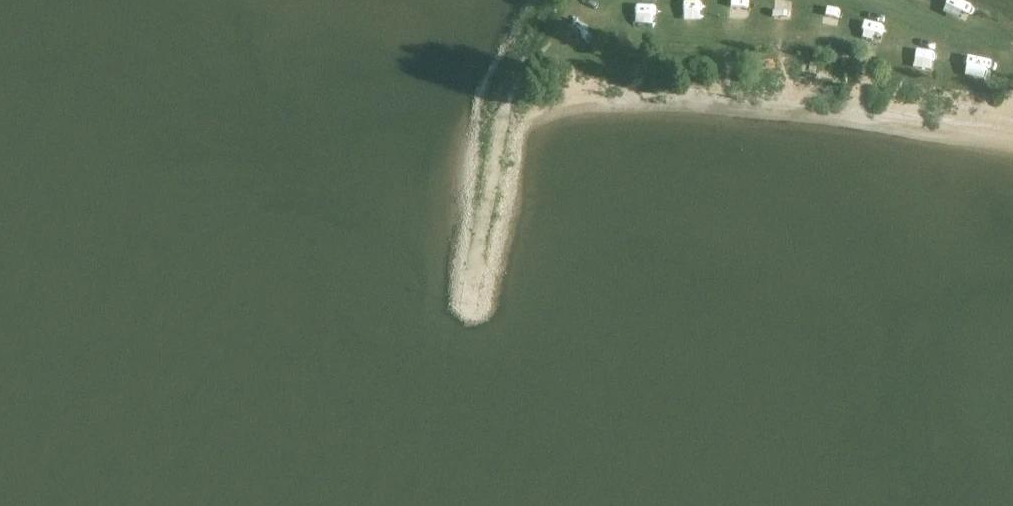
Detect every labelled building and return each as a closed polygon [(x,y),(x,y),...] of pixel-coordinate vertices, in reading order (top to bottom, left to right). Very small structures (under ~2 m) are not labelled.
[(636,1),(635,20),(654,21),(655,1),(636,1)] [(907,38),(904,49),(929,55),(932,43),(907,38)]
